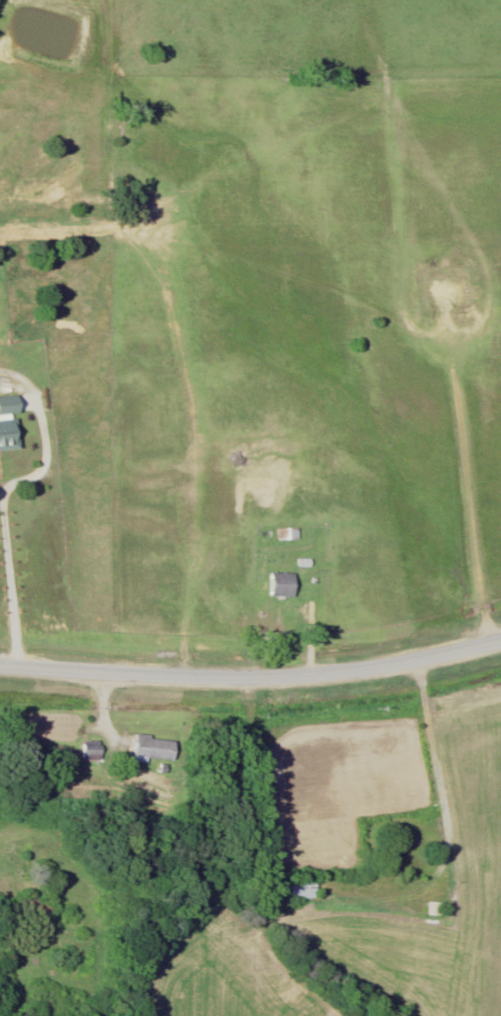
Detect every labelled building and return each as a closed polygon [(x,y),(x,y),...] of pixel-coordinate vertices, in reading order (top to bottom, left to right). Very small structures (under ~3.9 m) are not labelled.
[(11,396),(0,397),(0,450),(14,449),(10,416),(13,416),(11,396)] [(297,529),(275,529),(275,540),(297,540),(297,529)] [(289,597),(289,574),(265,574),(265,597),(289,597)] [(170,762),(172,740),(133,736),(131,758),(170,762)] [(99,761),(99,741),(80,741),(80,761),(99,761)] [(283,878),(283,900),(315,900),(315,878),(283,878)] [(430,915),(442,915),(442,903),(430,903),(430,915)]
